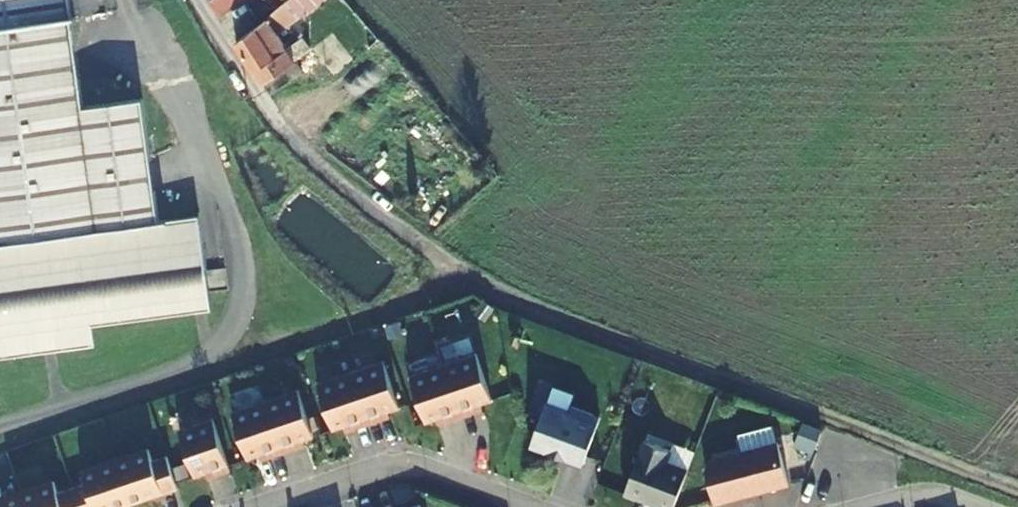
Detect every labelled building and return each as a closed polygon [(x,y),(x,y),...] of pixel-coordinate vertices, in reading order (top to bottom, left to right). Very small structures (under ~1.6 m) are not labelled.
[(100,333),(97,313),(211,297),(199,209),(156,214),(139,95),(83,102),(69,0),(0,0),(0,346),(100,333)] [(217,11),(234,0),(210,0),(217,11)] [(344,24),(326,0),(287,0),(274,10),(286,29),(291,25),(310,48),(344,24)] [(281,62),(288,56),(276,38),(286,29),(274,10),(260,21),(240,37),(235,40),(254,71),(260,78),(282,64),(281,62)] [(240,37),(260,21),(252,11),(232,24),(240,37)] [(263,82),(270,92),(300,70),(294,60),(263,82)] [(481,352),(415,375),(430,421),(449,415),(451,420),(479,411),(477,405),(496,399),(481,352)] [(390,359),(323,382),(339,428),(358,421),(360,427),(388,418),(386,412),(405,406),(390,359)] [(239,410),(255,456),(274,450),(276,455),(304,446),(302,441),(321,434),(306,388),(239,410)] [(567,458),(586,464),(603,417),(574,407),(572,412),(549,403),(534,445),(552,452),(555,451),(566,455),(567,458)] [(220,416),(187,428),(202,474),(221,468),(223,473),(238,468),(220,416)] [(813,449),(820,429),(802,423),(795,442),(813,449)] [(745,451),(779,442),(774,425),(740,434),(745,451)] [(657,506),(672,506),(687,469),(666,461),(671,449),(645,438),(624,490),(655,503),(653,505),(657,506)] [(671,449),(666,461),(687,469),(695,451),(674,442),(671,449)] [(745,451),(712,460),(707,468),(716,503),(791,483),(780,442),(779,442),(745,451)] [(169,490),(170,492),(185,486),(174,454),(160,459),(156,447),(89,470),(93,481),(65,491),(61,479),(0,500),(0,506),(121,506),(169,490)]
